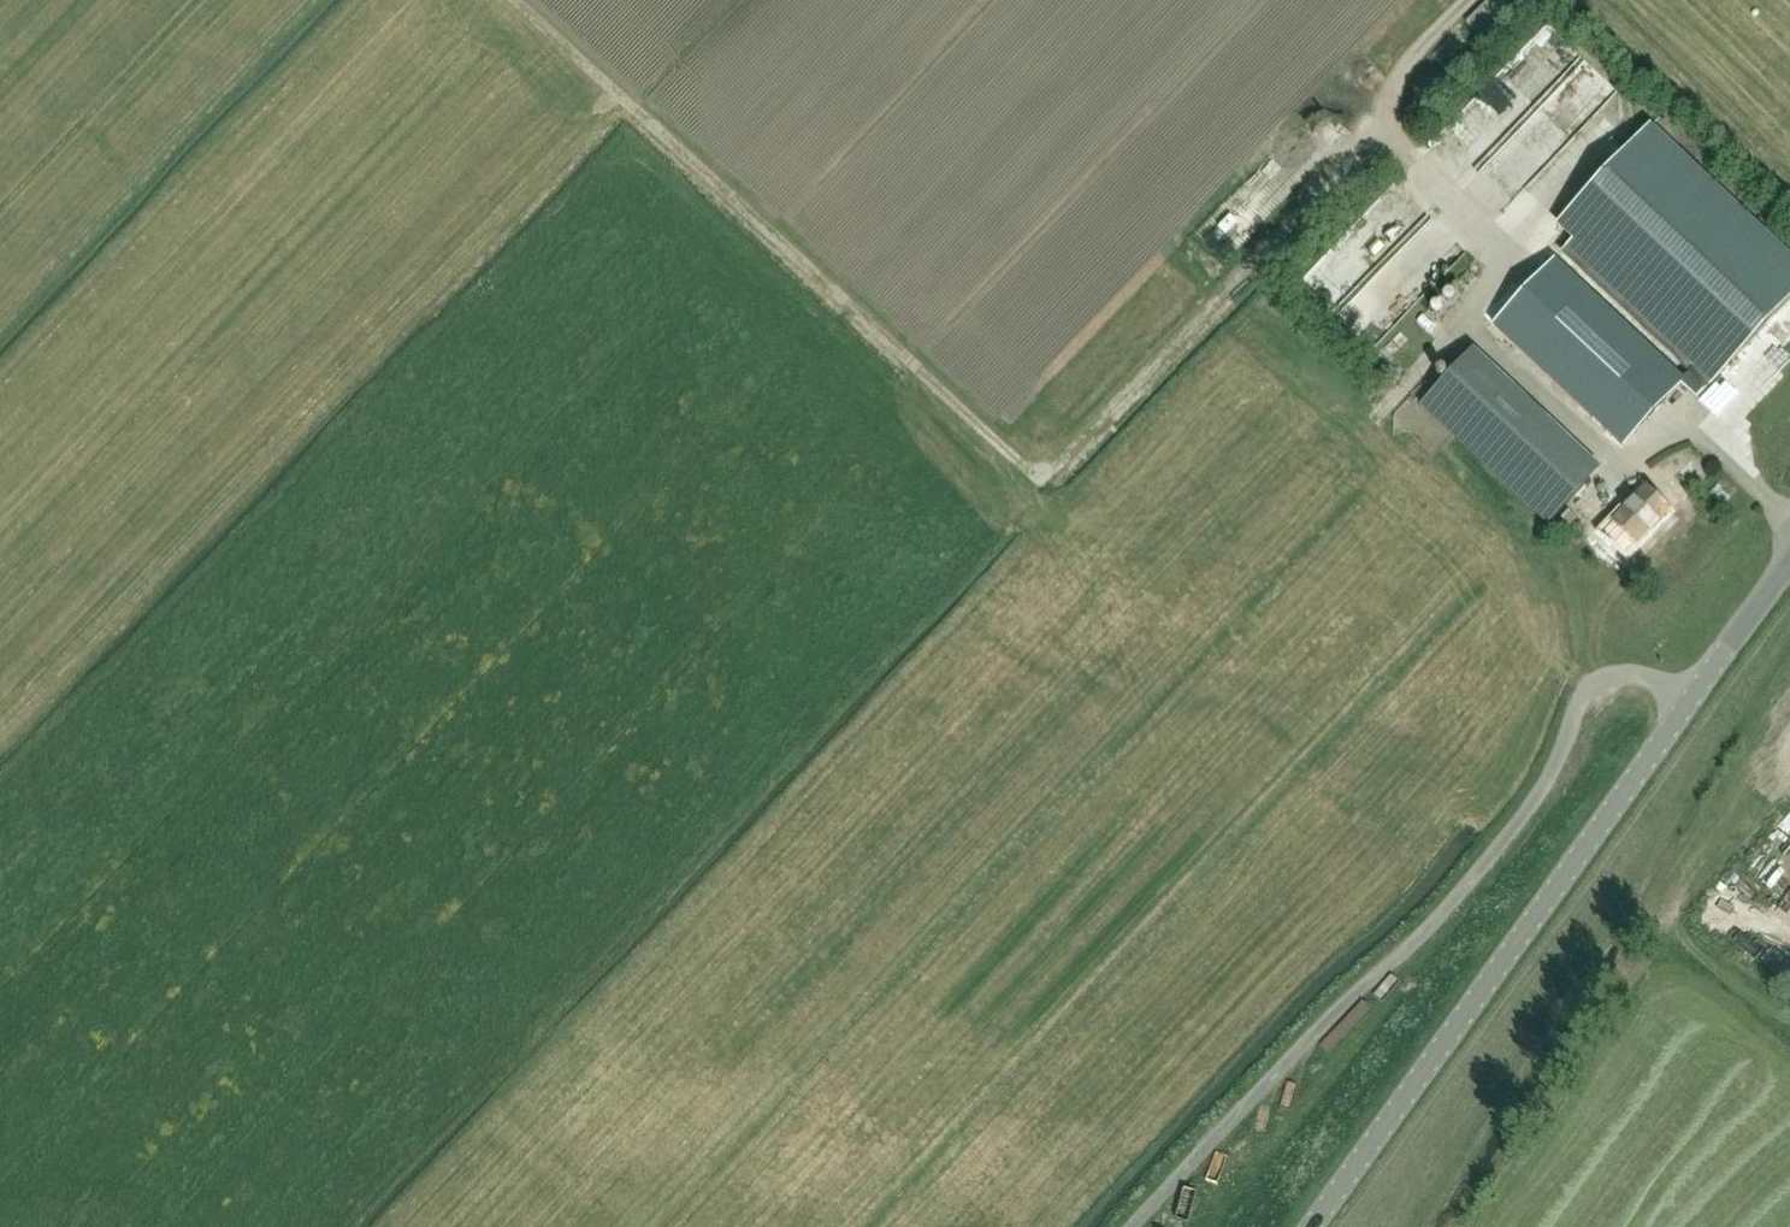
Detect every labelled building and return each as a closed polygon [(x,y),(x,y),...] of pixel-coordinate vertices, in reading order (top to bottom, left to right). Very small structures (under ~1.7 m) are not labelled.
[(1521,199),(1614,92),(1582,65),(1581,65),(1544,33),(1430,163),(1457,186),(1478,162),(1521,199)] [(1721,373),(1789,299),(1789,265),(1647,131),(1561,223),(1577,238),(1495,326),(1622,445),(1679,384),(1696,399),(1721,373)] [(1220,264),(1312,170),(1285,143),(1192,237),(1220,264)] [(1462,360),(1420,405),(1547,524),(1590,479),(1462,360)] [(1689,517),(1679,507),(1674,512),(1642,482),(1606,521),(1638,551),(1658,529),(1669,539),(1689,517)]
